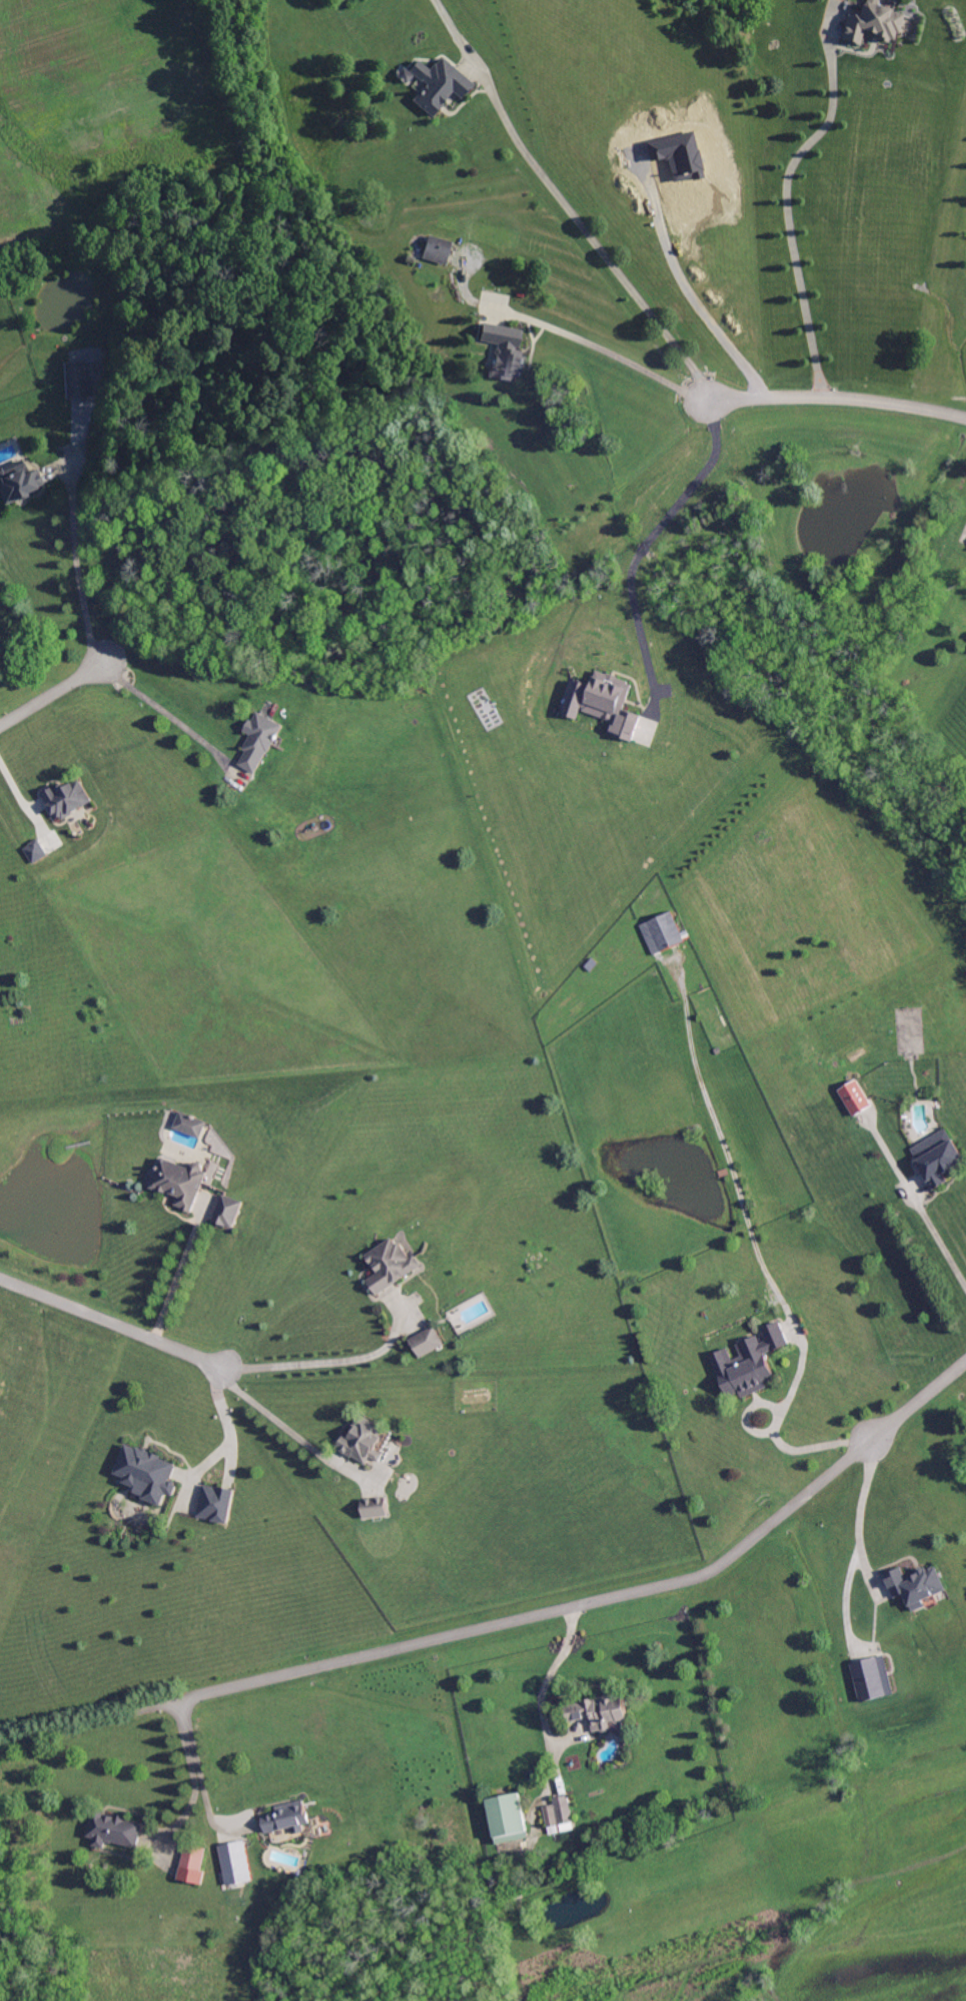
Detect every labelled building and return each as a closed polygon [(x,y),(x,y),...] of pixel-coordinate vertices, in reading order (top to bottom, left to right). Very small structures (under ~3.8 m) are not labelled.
[(862,17),(866,0),(878,0),(877,6),(893,10),(892,13),(904,16),(900,34),(897,34),(896,41),(890,40),(889,43),(877,40),(878,37),(872,35),(873,32),(864,30),(859,46),(848,43),(849,42),(841,40),(848,14),(862,17)] [(475,86),(462,100),(453,92),(433,118),(414,102),(427,85),(410,71),(418,61),(430,70),(436,64),(437,65),(443,59),(475,86)] [(407,85),(405,83),(407,81),(403,78),(401,80),(398,77),(404,69),(414,77),(407,85)] [(447,266),(424,259),(430,236),(454,243),(447,266)] [(519,349),(515,348),(514,350),(522,352),(521,356),(526,357),(525,366),(524,369),(522,378),(518,377),(517,382),(490,377),(492,368),(492,367),(494,368),(497,355),(495,353),(496,349),(498,348),(498,344),(490,343),(480,341),(481,332),(483,323),(486,323),(505,327),(519,330),(523,330),(519,349)] [(68,398),(66,363),(91,362),(94,397),(68,398)] [(6,505),(0,491),(0,472),(4,470),(5,472),(14,468),(26,462),(29,469),(29,470),(30,473),(33,472),(39,469),(45,484),(39,487),(40,489),(29,494),(30,497),(21,501),(20,499),(17,500),(6,505)] [(564,716),(578,720),(581,712),(612,721),(608,734),(635,742),(643,716),(625,711),(634,682),(597,671),(593,685),(575,680),(564,716)] [(283,728),(268,753),(255,775),(239,765),(246,753),(242,750),(251,736),(244,732),(250,721),(254,723),(259,713),(283,728)] [(93,802),(64,820),(63,817),(58,819),(43,793),(58,785),(59,788),(67,784),(68,786),(81,779),(93,802)] [(23,848),(32,864),(48,856),(39,840),(23,848)] [(653,958),(639,928),(671,913),(685,943),(653,958)] [(592,972),(586,967),(593,959),(599,964),(592,972)] [(853,1118),(872,1108),(858,1081),(839,1091),(853,1118)] [(201,1139),(175,1128),(181,1111),(207,1122),(201,1139)] [(955,1175),(953,1172),(946,1176),(950,1182),(935,1191),(911,1150),(946,1129),(965,1164),(963,1166),(965,1170),(955,1175)] [(191,1169),(193,1164),(198,1162),(204,1164),(205,1170),(210,1172),(193,1213),(183,1210),(184,1208),(176,1205),(180,1197),(162,1189),(161,1192),(151,1188),(164,1158),(191,1169)] [(235,1229),(214,1222),(225,1195),(245,1202),(235,1229)] [(415,1255),(423,1266),(377,1297),(367,1281),(378,1273),(374,1266),(373,1267),(366,1256),(393,1238),(397,1245),(400,1243),(410,1259),(415,1255)] [(789,1346),(772,1353),(772,1351),(764,1355),(774,1378),(764,1382),(767,1389),(742,1400),(739,1393),(728,1399),(710,1357),(727,1349),(732,1361),(741,1357),(736,1346),(757,1337),(760,1345),(767,1341),(762,1330),(779,1323),(789,1346)] [(446,1345),(420,1359),(410,1340),(435,1326),(446,1345)] [(384,1429),(380,1437),(384,1439),(378,1451),(384,1455),(380,1462),(371,1457),(367,1465),(352,1457),(352,1458),(336,1449),(340,1442),(341,1443),(346,1434),(350,1436),(352,1431),(350,1430),(354,1424),(355,1425),(361,1415),(384,1429)] [(137,1449),(138,1447),(163,1456),(162,1459),(178,1465),(172,1481),(180,1484),(175,1497),(168,1494),(162,1506),(144,1499),(145,1496),(135,1492),(137,1488),(124,1483),(126,1479),(115,1474),(127,1444),(137,1449)] [(230,1524),(213,1521),(214,1519),(198,1516),(204,1485),(220,1487),(236,1490),(230,1524)] [(365,1519),(362,1500),(387,1497),(389,1516),(365,1519)] [(946,1591),(938,1595),(939,1597),(925,1603),(927,1607),(913,1614),(905,1597),(896,1601),(885,1576),(902,1568),(909,1584),(912,1583),(911,1580),(918,1577),(916,1572),(922,1569),(923,1571),(926,1570),(926,1571),(932,1568),(932,1569),(936,1567),(946,1591)] [(859,1704),(892,1698),(884,1657),(851,1663),(859,1704)] [(610,1700),(624,1697),(631,1730),(629,1730),(620,1732),(618,1723),(618,1721),(609,1723),(610,1729),(610,1730),(608,1733),(604,1733),(601,1731),(598,1732),(594,1733),(592,1725),(595,1724),(593,1718),(590,1719),(569,1723),(568,1722),(568,1718),(567,1715),(565,1706),(581,1703),(580,1701),(592,1699),(603,1696),(606,1696),(609,1695),(610,1700)] [(499,1845),(490,1800),(521,1794),(531,1838),(499,1845)] [(551,1835),(544,1807),(556,1805),(555,1798),(569,1796),(576,1831),(551,1835)] [(304,1832),(294,1834),(294,1833),(292,1827),(283,1829),(266,1833),(265,1830),(264,1825),(263,1820),(262,1816),(270,1814),(278,1812),(277,1807),(288,1804),(290,1803),(291,1803),(304,1800),(310,1823),(303,1825),(304,1832)] [(113,1816),(113,1814),(128,1817),(128,1820),(143,1823),(143,1824),(138,1847),(138,1848),(137,1847),(127,1845),(125,1845),(113,1842),(112,1844),(105,1842),(104,1848),(103,1848),(101,1847),(100,1847),(93,1845),(94,1838),(91,1837),(87,1836),(92,1812),(102,1814),(104,1814),(113,1816)] [(226,1867),(220,1844),(237,1840),(243,1864),(226,1867)] [(203,1872),(181,1868),(186,1844),(208,1848),(203,1872)]
